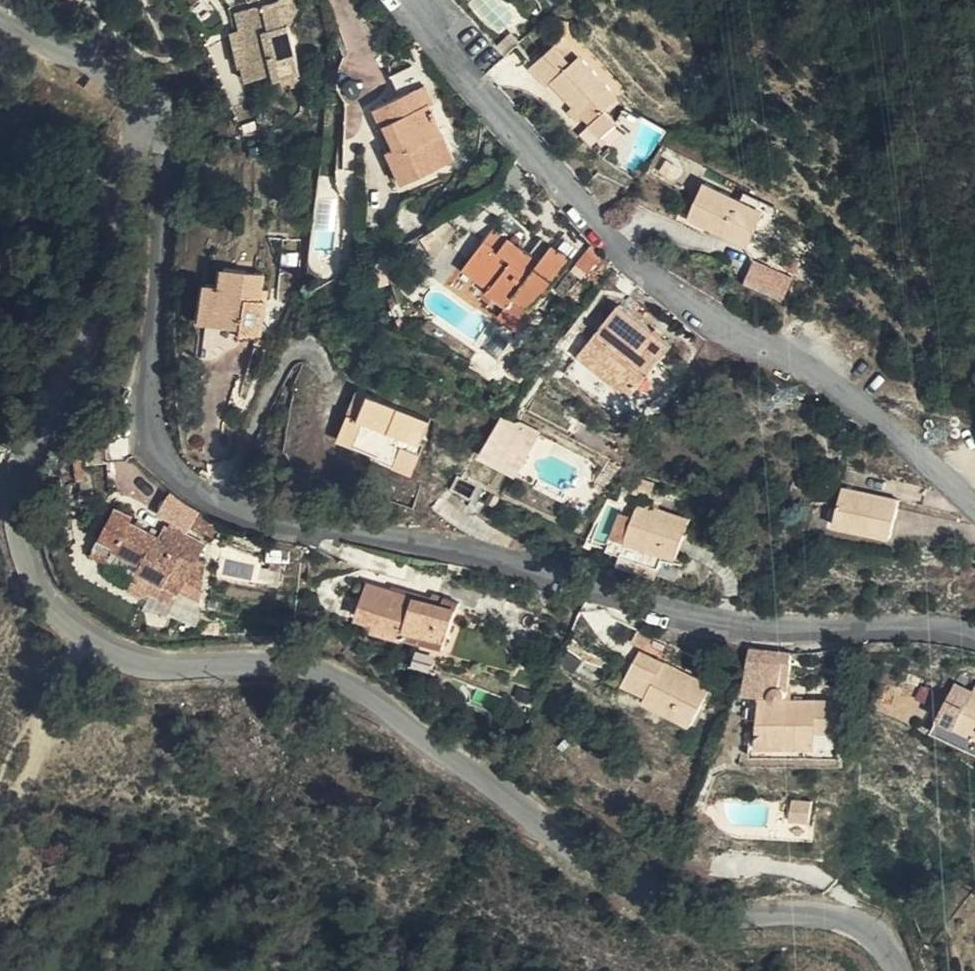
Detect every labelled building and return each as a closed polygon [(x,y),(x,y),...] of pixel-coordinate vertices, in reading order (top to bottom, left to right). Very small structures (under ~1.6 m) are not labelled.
[(300,10),(293,13),(290,0),(240,0),(244,17),(239,19),(249,52),(253,50),(257,67),(282,62),(284,68),(312,61),(300,10)] [(300,10),(310,8),(309,0),(290,0),(293,13),(300,10)] [(561,34),(536,56),(553,73),(558,70),(597,110),(593,114),(607,129),(642,95),(628,80),(625,83),(586,42),(576,50),(561,34)] [(422,75),(424,74),(414,52),(394,63),(403,84),(378,96),(411,170),(462,146),(437,93),(432,95),(422,75)] [(724,177),(705,213),(763,241),(780,205),(724,177)] [(496,217),(465,257),(492,276),(490,279),(511,295),(502,308),(526,326),(542,304),(535,298),(574,248),(537,222),(525,238),(496,217)] [(610,247),(599,234),(583,255),(595,266),(610,247)] [(212,269),(206,307),(246,314),(245,325),(264,327),(270,285),(265,285),(269,259),(229,254),(227,271),(212,269)] [(752,260),(741,286),(782,302),(792,277),(752,260)] [(626,299),(583,348),(634,392),(676,342),(626,299)] [(363,378),(342,428),(383,445),(380,451),(418,467),(432,434),(425,431),(435,408),(363,378)] [(525,415),(521,422),(535,430),(539,423),(525,415)] [(514,432),(504,453),(521,461),(530,441),(514,432)] [(907,495),(854,483),(845,521),(898,532),(907,495)] [(137,545),(134,550),(130,556),(123,567),(135,575),(139,568),(166,585),(173,573),(202,531),(168,509),(160,522),(128,503),(129,497),(115,488),(95,519),(137,545)] [(649,495),(633,533),(683,550),(696,512),(649,495)] [(130,556),(134,550),(137,545),(95,519),(87,531),(130,556)] [(683,550),(633,533),(627,547),(666,561),(670,554),(680,558),(683,550)] [(433,621),(445,626),(455,598),(441,593),(438,600),(366,574),(355,605),(371,612),(370,617),(408,632),(412,622),(429,630),(433,621)] [(439,643),(445,626),(433,621),(429,630),(412,622),(408,632),(416,634),(439,643)] [(431,663),(439,643),(416,634),(408,654),(431,663)] [(653,676),(645,690),(642,697),(690,721),(710,684),(640,648),(632,664),(653,676)] [(779,655),(773,654),(745,650),(746,691),(757,691),(756,717),(755,746),(814,748),(814,733),(829,733),(831,703),(787,702),(787,692),(778,692),(779,655)] [(789,656),(779,655),(778,692),(787,692),(789,656)] [(625,680),(645,690),(653,676),(632,664),(625,680)] [(962,697),(970,682),(953,675),(946,690),(962,697)] [(970,682),(962,697),(946,690),(939,708),(974,723),(974,684),(970,682)] [(841,703),(831,703),(829,733),(814,733),(814,748),(814,758),(839,759),(841,703)] [(745,755),(814,758),(814,748),(755,746),(756,717),(746,718),(745,755)]
